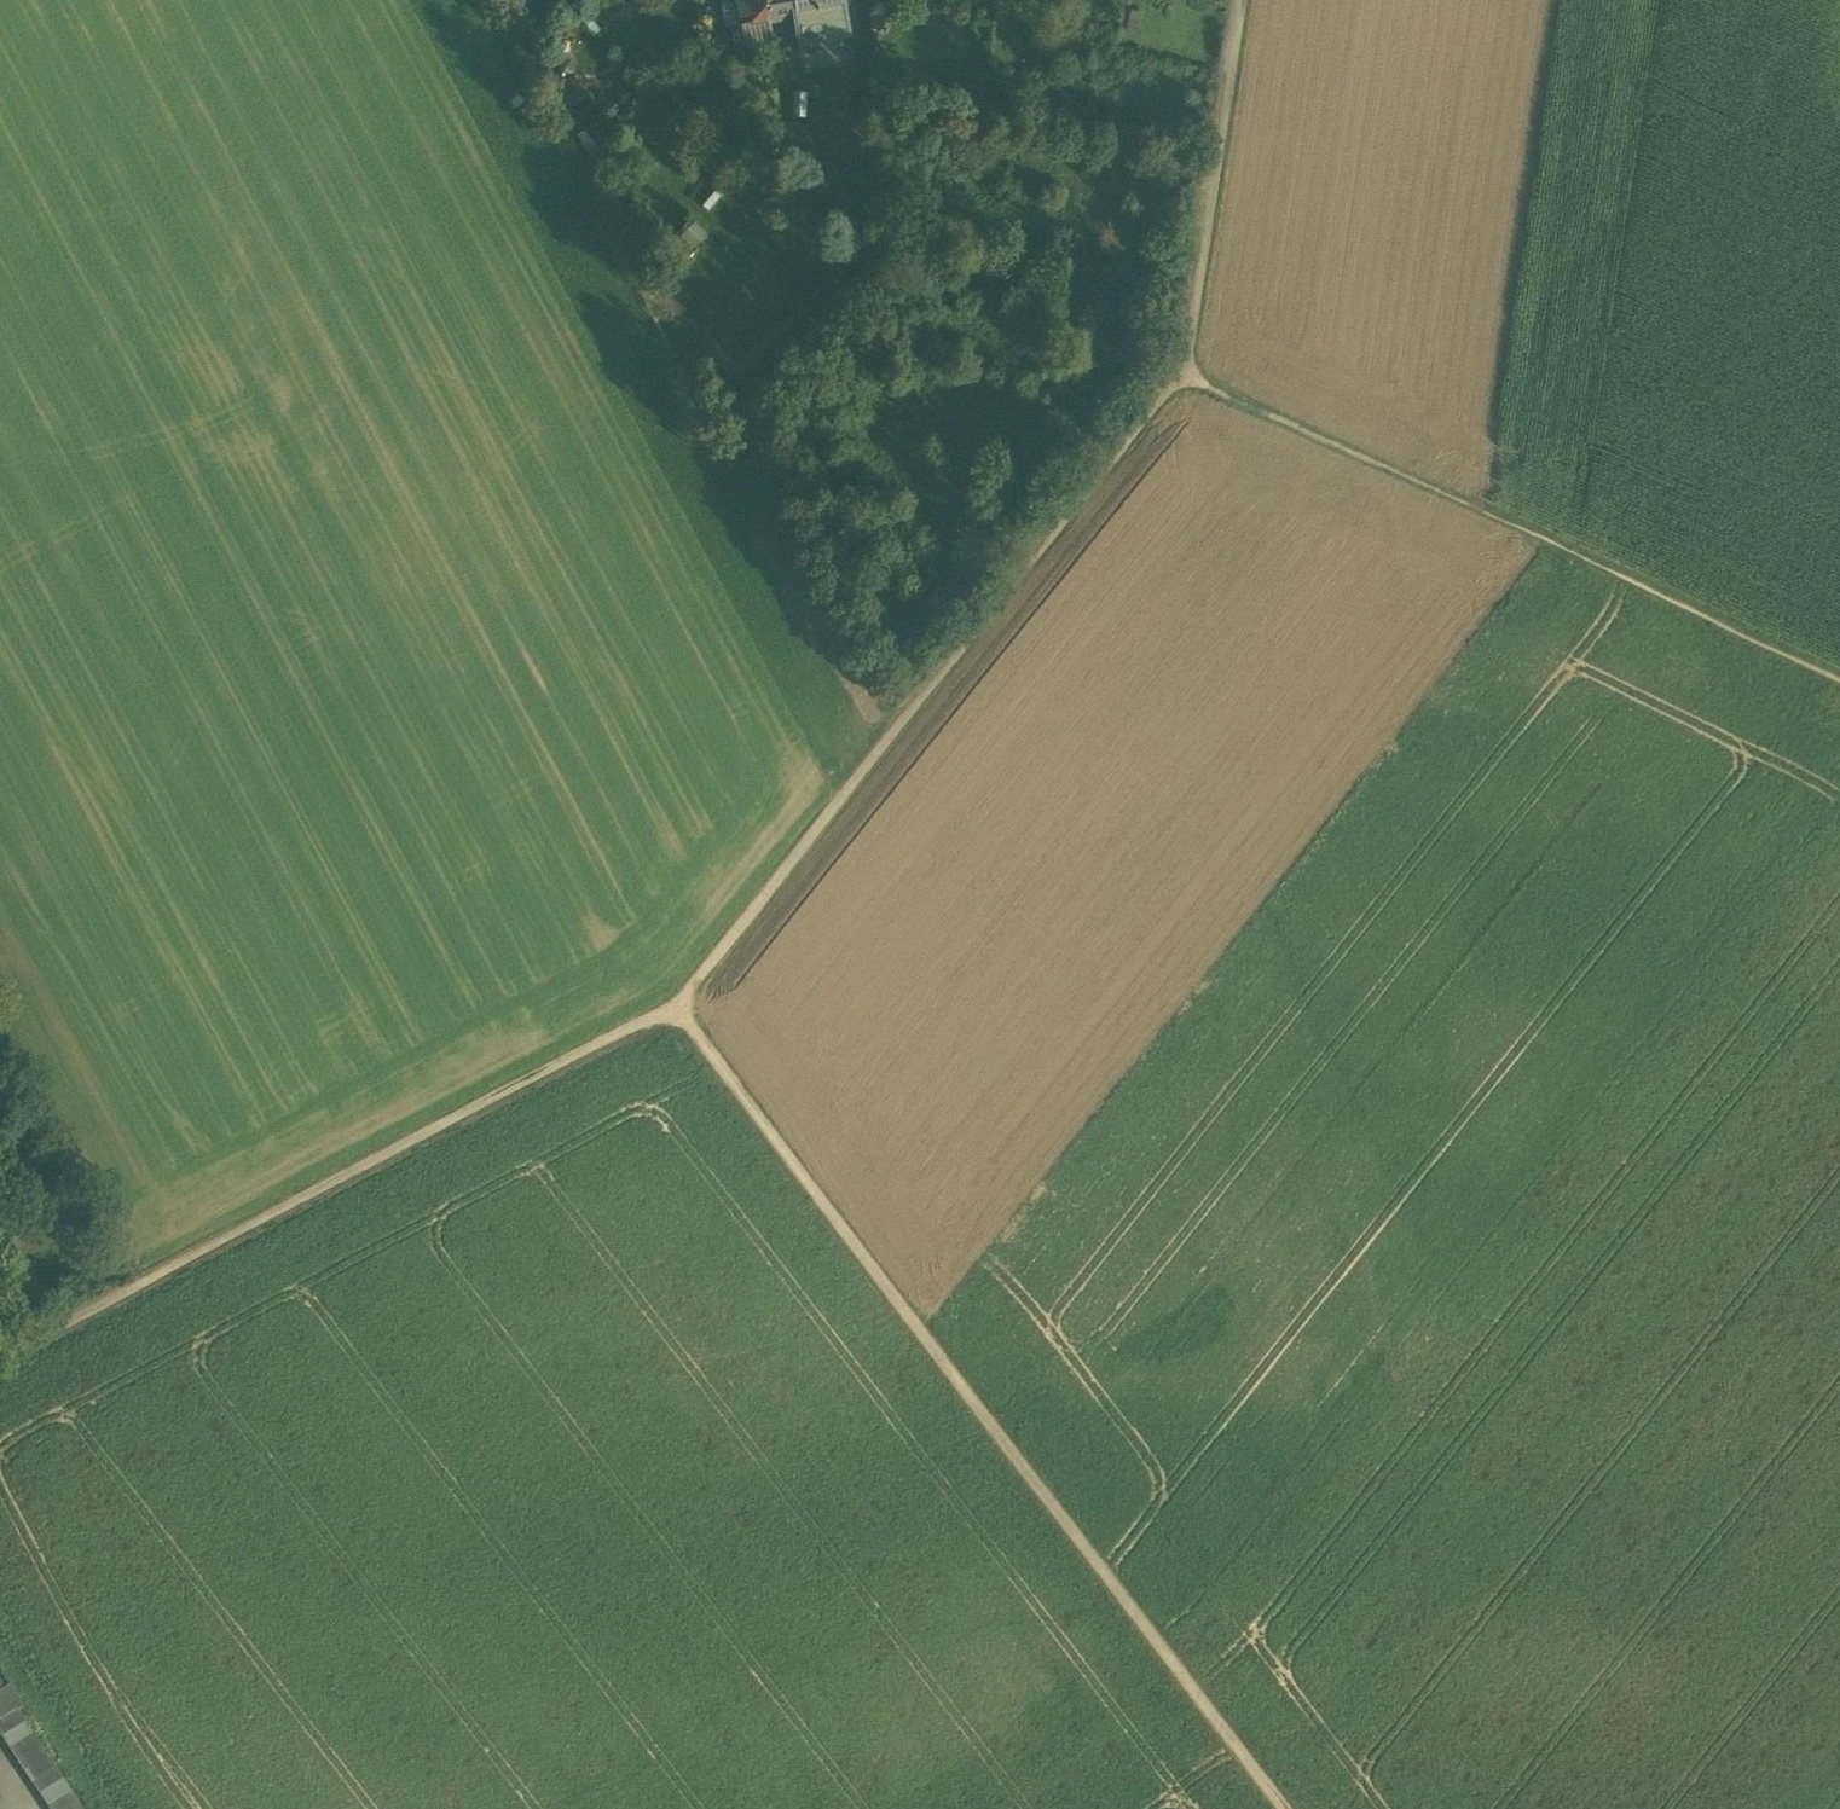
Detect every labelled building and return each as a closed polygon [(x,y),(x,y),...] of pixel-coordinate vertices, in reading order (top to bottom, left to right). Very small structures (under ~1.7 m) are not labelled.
[(770,20),(767,0),(722,0),(726,27),(730,26),(742,24),(742,25),(770,20)] [(848,32),(842,0),(767,0),(770,20),(770,21),(796,17),(800,40),(848,32)] [(770,20),(742,25),(742,24),(730,26),(735,49),(774,42),(770,21),(770,20)] [(582,74),(548,84),(556,109),(590,99),(582,74)] [(809,93),(793,93),(792,119),(808,119),(809,93)] [(598,125),(577,136),(592,163),(613,152),(598,125)] [(708,236),(695,222),(680,237),(693,250),(708,236)] [(3,1738),(26,1724),(17,1711),(23,1708),(11,1685),(0,1693),(0,1732),(3,1738)] [(33,1735),(26,1724),(3,1738),(11,1749),(33,1735)] [(40,1746),(33,1735),(11,1749),(18,1760),(40,1746)] [(48,1758),(40,1746),(18,1760),(26,1772),(48,1758)] [(55,1769),(48,1758),(26,1772),(33,1783),(55,1769)] [(63,1780),(55,1769),(33,1783),(41,1794),(63,1780)] [(70,1792),(63,1780),(41,1794),(48,1806),(70,1792)] [(70,1792),(48,1806),(50,1808),(68,1808),(78,1803),(70,1792)]
